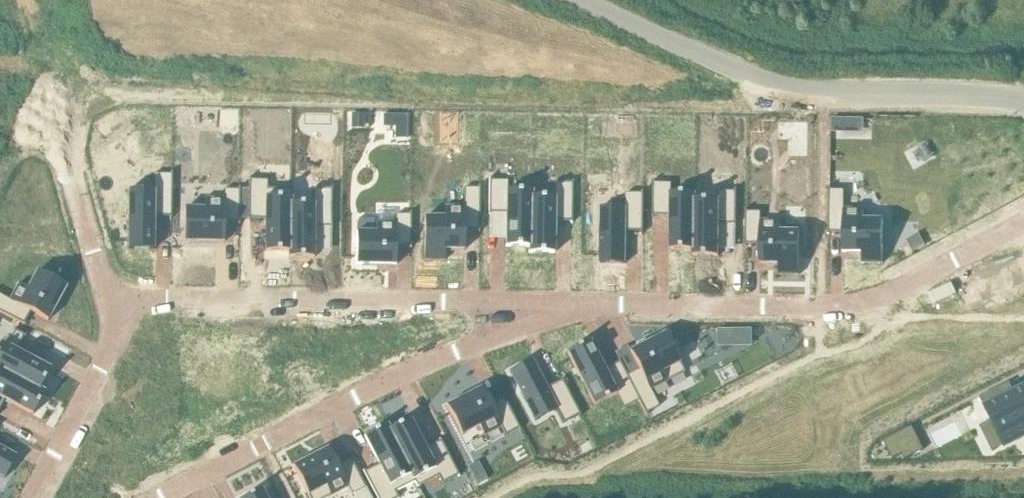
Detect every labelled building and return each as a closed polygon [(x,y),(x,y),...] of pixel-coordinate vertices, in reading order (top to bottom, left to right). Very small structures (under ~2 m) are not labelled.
[(845,119),(832,118),(832,131),(845,131),(845,119)] [(154,189),(129,189),(128,249),(153,249),(154,217),(172,217),(172,174),(154,173),(154,189)] [(268,179),(249,179),(249,217),(266,217),(266,251),(289,251),(290,187),(268,187),(268,184),(267,184),(268,179)] [(489,212),(506,213),(506,238),(506,246),(529,247),(530,191),(507,190),(508,181),(489,180),(489,212)] [(532,191),(530,191),(529,247),(529,252),(554,253),(555,221),(572,221),(573,182),(553,182),(553,197),(532,196),(532,191)] [(672,183),(653,182),(653,215),(670,215),(670,248),(693,249),(694,193),(671,192),(672,183)] [(333,186),(313,186),(313,201),(292,201),(292,187),(290,187),(289,251),(289,257),(314,258),(314,251),(315,225),(332,226),(333,186)] [(445,216),(425,216),(424,259),(445,260),(445,249),(464,250),(465,230),(479,230),(480,187),(464,187),(464,206),(445,206),(445,216)] [(185,208),(185,227),(185,240),(225,241),(225,222),(239,222),(240,189),(224,189),(224,198),(205,197),(205,208),(185,208)] [(844,190),(829,189),(828,232),(843,232),(843,252),(862,252),(862,263),(883,263),(883,220),(863,219),(864,209),(844,208),(844,190)] [(696,193),(694,193),(693,249),(693,255),(718,255),(718,223),(736,223),(737,191),(718,191),(718,199),(696,199),(696,193)] [(625,207),(601,207),(600,262),(625,263),(626,231),(643,231),(644,193),(626,193),(626,198),(625,198),(625,207)] [(761,211),(745,211),(745,244),(760,244),(759,263),(779,264),(779,274),(799,275),(800,231),(780,231),(780,220),(761,220),(761,211)] [(376,231),(357,231),(356,264),(396,264),(397,245),(411,245),(412,213),(396,212),(396,221),(376,221),(376,231)] [(506,213),(489,212),(489,238),(506,238),(506,213)] [(918,234),(906,240),(913,252),(925,246),(918,234)] [(2,312),(24,324),(31,311),(48,320),(67,285),(38,269),(29,287),(19,282),(10,299),(0,294),(0,311),(2,312)] [(1,342),(0,345),(0,367),(40,389),(51,369),(16,350),(25,335),(15,330),(7,345),(1,342)] [(665,332),(630,351),(639,368),(627,374),(646,412),(659,405),(651,389),(685,371),(665,332)] [(589,340),(567,352),(595,405),(616,393),(623,407),(638,399),(645,412),(646,412),(627,374),(620,361),(604,369),(589,340)] [(532,359),(509,371),(535,421),(557,410),(563,423),(580,414),(562,380),(546,388),(532,359)] [(5,399),(33,414),(45,392),(40,389),(0,367),(0,408),(5,399)] [(980,396),(992,420),(1005,445),(1013,441),(1023,435),(1023,388),(1015,392),(1009,382),(989,392),(980,396)] [(482,387),(447,406),(462,435),(479,426),(484,435),(501,426),(506,435),(520,427),(504,397),(491,404),(482,387)] [(410,418),(389,429),(419,486),(438,476),(442,483),(459,474),(441,439),(425,448),(410,418)] [(1005,445),(992,420),(979,426),(992,451),(1005,445)] [(363,472),(377,497),(397,497),(399,497),(395,491),(415,481),(417,486),(419,486),(389,429),(386,423),(363,435),(378,464),(363,472)] [(912,426),(901,432),(913,455),(924,449),(912,426)] [(893,436),(883,441),(892,458),(902,453),(905,459),(913,455),(901,432),(893,436)] [(5,478),(17,455),(0,447),(0,475),(5,478)] [(293,466),(310,497),(326,497),(348,486),(352,494),(366,487),(351,458),(337,465),(328,448),(293,466)] [(261,488),(243,497),(266,497),(261,488)]
